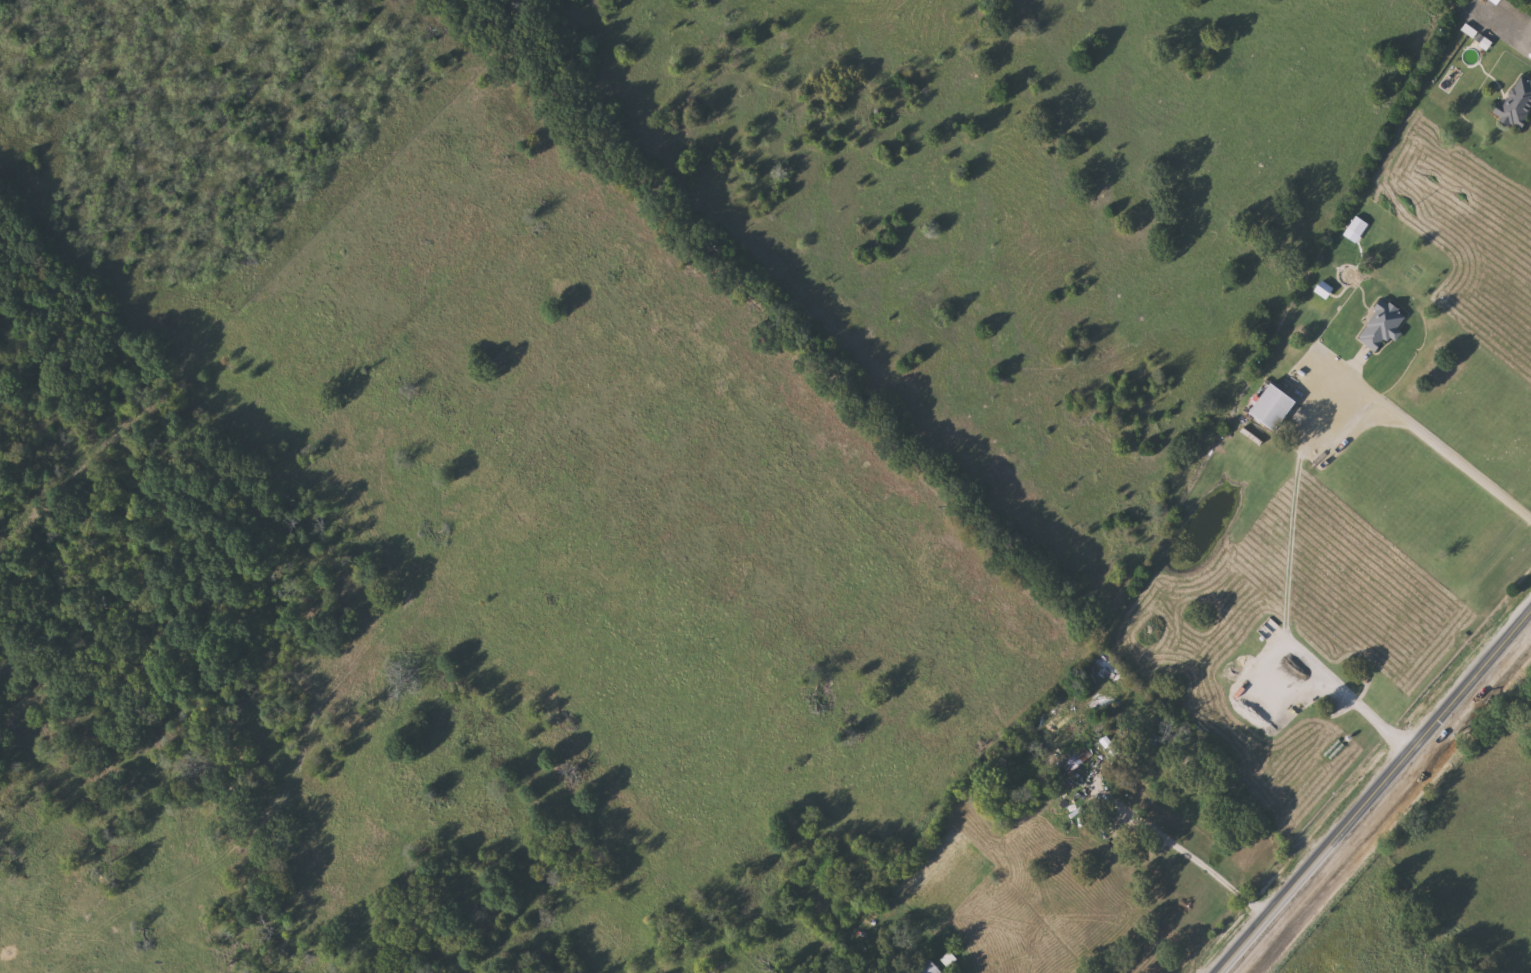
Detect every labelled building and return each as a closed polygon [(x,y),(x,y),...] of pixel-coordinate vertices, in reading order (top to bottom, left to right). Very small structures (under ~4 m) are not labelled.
[(1523,72),(1530,77),(1530,112),(1521,128),(1497,113),(1523,72)] [(1349,227),(1357,215),(1369,224),(1361,235),(1349,227)] [(1381,353),(1358,337),(1385,298),(1408,314),(1381,353)] [(1252,412),(1274,382),(1299,400),(1277,430),(1252,412)] [(1271,680),(1250,695),(1243,685),(1263,670),(1271,680)] [(1085,760),(1069,774),(1062,765),(1078,751),(1085,760)] [(943,971),(941,972),(916,972),(930,958),(943,971)]
